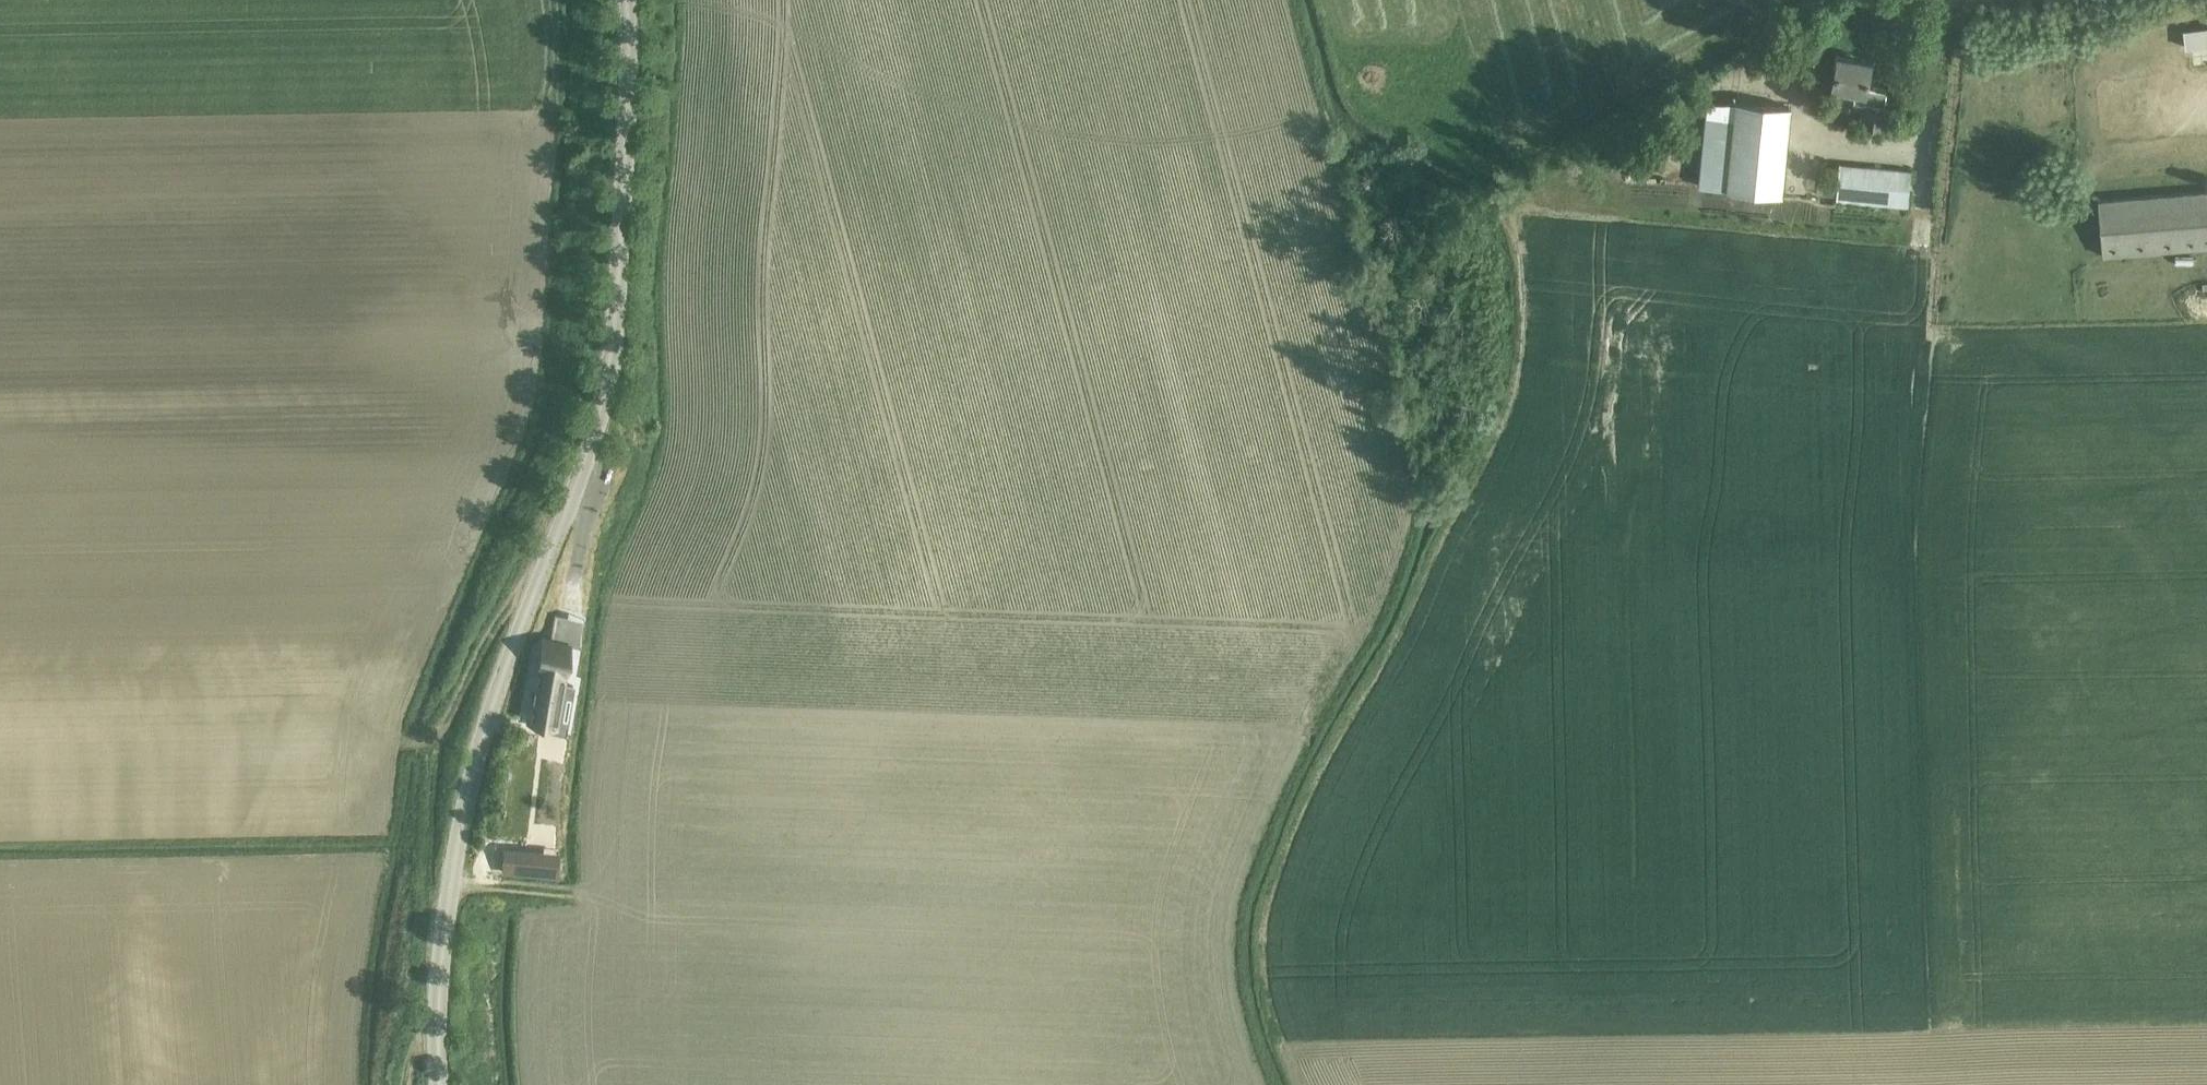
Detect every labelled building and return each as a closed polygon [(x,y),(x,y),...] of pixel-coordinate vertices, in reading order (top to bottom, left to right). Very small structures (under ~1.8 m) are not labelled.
[(2206,40),(2206,22),(2177,25),(2179,43),(2206,40)] [(1838,57),(1832,87),(1856,92),(1854,102),(1869,105),(1864,126),(1880,129),(1885,108),(1883,108),(1886,94),(1865,89),(1870,63),(1838,57)] [(1792,81),(1802,76),(1794,59),(1784,64),(1792,81)] [(1707,116),(1701,186),(1727,189),(1781,195),(1791,108),(1737,101),(1735,120),(1707,116)] [(1909,207),(1912,171),(1840,165),(1837,201),(1909,207)] [(2094,205),(2099,259),(2206,249),(2206,194),(2094,205)] [(569,707),(573,684),(567,683),(562,682),(566,657),(569,642),(557,640),(550,639),(543,638),(539,662),(534,686),(534,688),(533,695),(532,695),(532,697),(533,697),(532,700),(530,710),(529,719),(535,720),(543,722),(555,724),(555,721),(560,722),(566,723),(569,707)] [(556,867),(557,859),(517,856),(505,855),(504,870),(504,872),(524,874),(532,874),(556,875),(556,867)]
